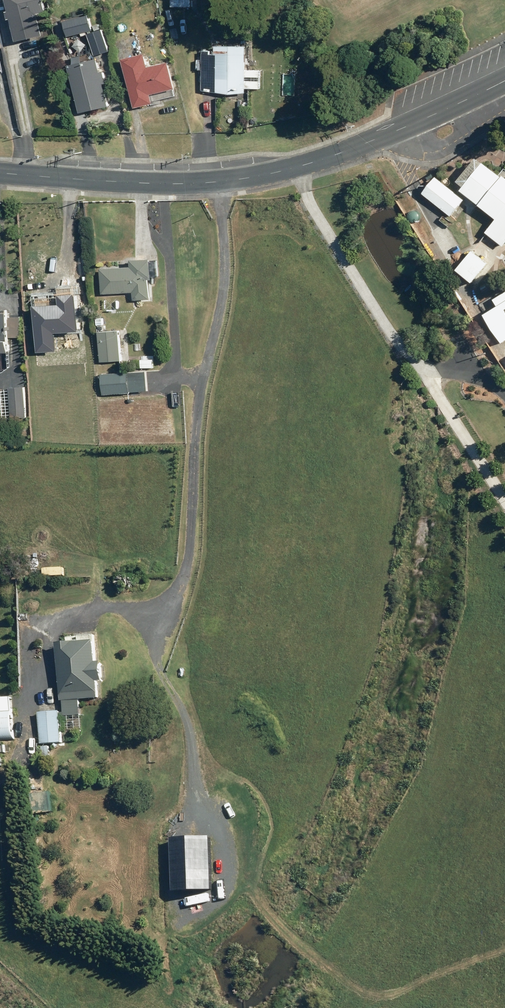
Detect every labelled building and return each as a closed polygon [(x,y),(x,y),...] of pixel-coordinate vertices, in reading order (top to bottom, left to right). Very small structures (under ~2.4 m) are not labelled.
[(42,11),(51,9),(49,0),(12,0),(20,40),(47,33),(42,11)] [(92,13),(68,20),(72,35),(96,28),(92,13)] [(91,33),(97,54),(112,50),(106,29),(91,33)] [(219,44),(217,91),(249,91),(250,44),(219,44)] [(150,52),(128,57),(138,106),(157,102),(155,93),(180,87),(173,60),(153,65),(150,52)] [(73,63),(83,111),(113,105),(102,57),(73,63)] [(501,175),(499,177),(481,163),(458,190),(493,220),(483,232),(500,246),(504,240),(504,179),(501,175)] [(421,193),(449,216),(462,200),(434,177),(421,193)] [(454,270),(469,283),(486,264),(471,251),(454,270)] [(135,290),(135,297),(153,297),(152,275),(156,274),(155,253),(135,254),(135,263),(102,264),(104,291),(135,290)] [(399,290),(402,292),(408,285),(404,282),(399,290)] [(491,300),(496,306),(482,315),(500,343),(504,339),(504,291),(491,300)] [(12,349),(12,310),(0,310),(0,349),(12,349)] [(100,328),(101,359),(123,358),(121,327),(100,328)] [(142,356),(143,366),(154,366),(153,356),(142,356)] [(104,371),(105,392),(132,390),(132,389),(150,388),(149,368),(104,371)] [(12,385),(13,416),(28,415),(26,383),(12,385)] [(65,698),(66,714),(82,714),(81,697),(102,696),(101,678),(107,678),(105,658),(100,659),(98,637),(60,640),(64,698),(65,698)] [(15,739),(13,695),(0,695),(0,739),(15,739)] [(40,710),(42,742),(63,741),(61,709),(40,710)] [(66,733),(66,741),(79,739),(79,732),(66,733)] [(41,771),(49,770),(49,762),(41,763),(41,771)] [(55,810),(52,790),(31,792),(34,812),(55,810)]
